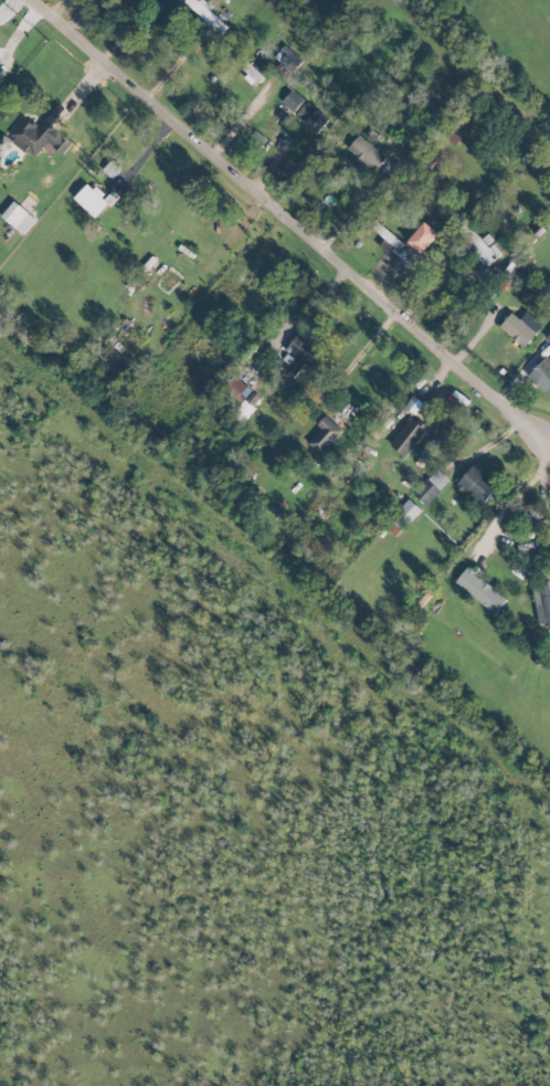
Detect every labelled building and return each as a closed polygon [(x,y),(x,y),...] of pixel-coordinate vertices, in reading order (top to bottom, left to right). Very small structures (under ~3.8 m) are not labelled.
[(227,25),(194,0),(184,0),(182,3),(221,33),(227,25)] [(302,60),(284,44),(273,57),(290,73),(302,60)] [(258,83),(264,76),(239,54),(233,60),(258,83)] [(317,133),(328,119),(291,89),(280,103),(317,133)] [(62,154),(72,142),(57,129),(69,114),(57,104),(37,128),(24,117),(8,136),(34,157),(47,142),(62,154)] [(386,156),(357,135),(347,149),(375,170),(386,156)] [(121,168),(112,160),(102,170),(111,179),(121,168)] [(73,198),(94,217),(107,203),(86,184),(73,198)] [(0,216),(22,234),(35,219),(13,201),(0,216)] [(418,254),(372,215),(365,223),(384,239),(380,244),(408,267),(418,254)] [(437,232),(424,221),(408,241),(421,252),(437,232)] [(481,239),(466,222),(455,231),(487,266),(505,250),(488,232),(481,239)] [(542,325),(526,311),(519,319),(511,312),(499,327),(523,347),(542,325)] [(304,363),(315,370),(326,355),(309,343),(313,337),(301,328),(280,358),(289,364),(283,372),(293,379),(304,363)] [(549,393),(549,359),(546,355),(527,376),(547,396),(549,393)] [(223,387),(239,405),(252,394),(237,376),(223,387)] [(416,414),(422,402),(411,396),(405,407),(416,414)] [(319,455),(342,430),(325,415),(317,424),(321,428),(307,443),(319,455)] [(404,457),(427,429),(411,417),(389,444),(404,457)] [(483,505),(499,483),(473,463),(456,485),(483,505)] [(449,480),(435,468),(412,493),(426,505),(449,480)] [(384,525),(396,536),(420,509),(408,499),(384,525)] [(454,583),(495,613),(507,597),(466,567),(454,583)] [(549,581),(532,583),(537,628),(549,626),(549,590),(549,581)]
